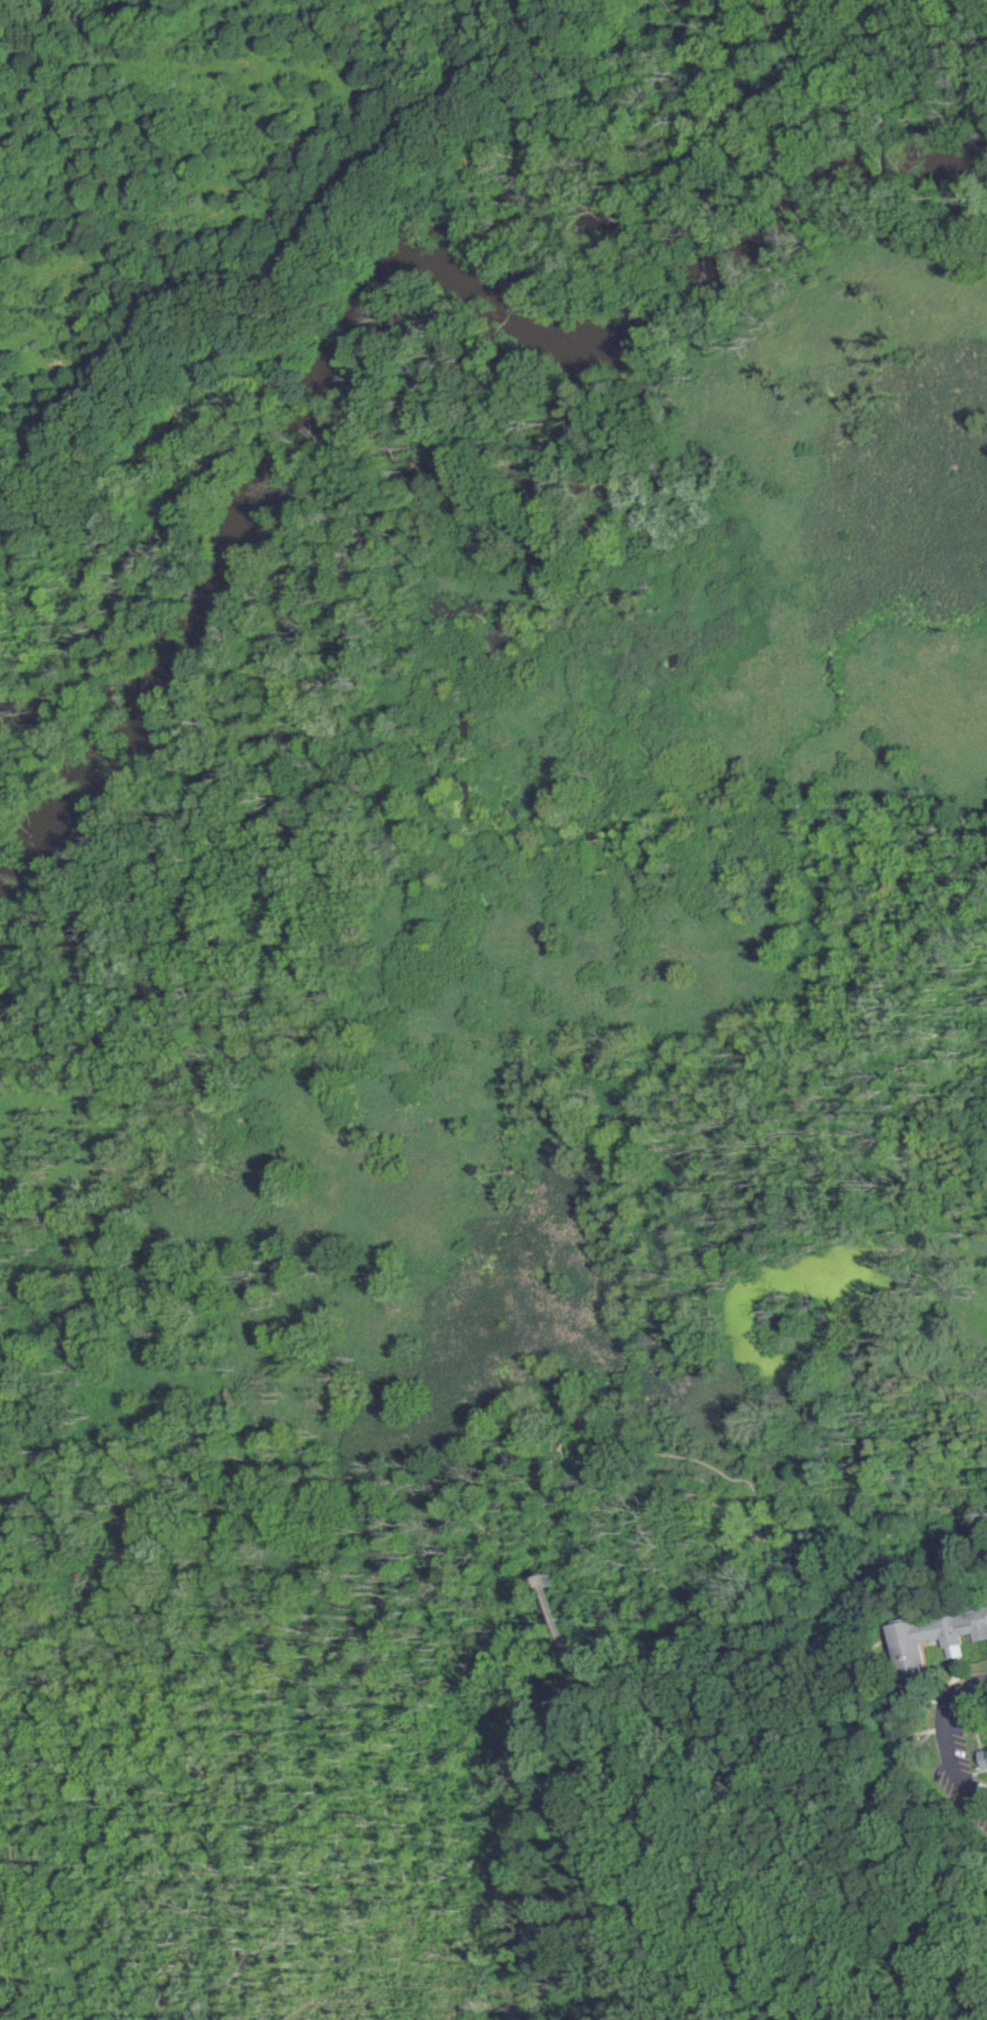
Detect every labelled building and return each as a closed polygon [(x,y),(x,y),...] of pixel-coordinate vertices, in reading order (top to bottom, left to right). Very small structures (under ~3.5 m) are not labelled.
[(889,1666),(918,1660),(915,1640),(932,1636),(936,1653),(957,1649),(955,1637),(986,1632),(986,1599),(905,1616),(904,1610),(879,1615),(889,1666)] [(972,1742),(986,1738),(986,1762),(978,1764),(972,1742)]
